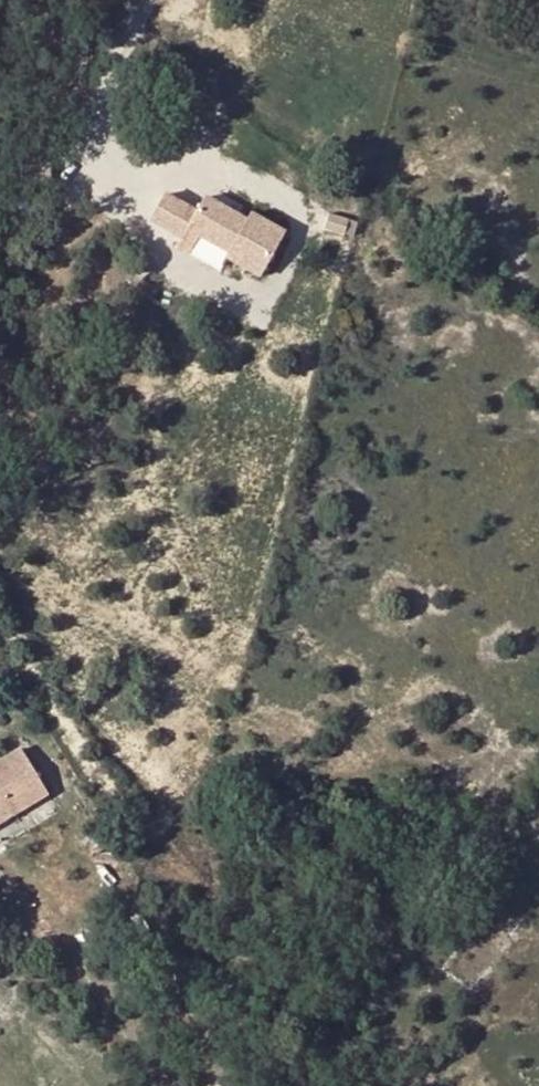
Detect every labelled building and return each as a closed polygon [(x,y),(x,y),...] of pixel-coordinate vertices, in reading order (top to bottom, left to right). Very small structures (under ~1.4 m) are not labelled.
[(186,235),(183,240),(194,247),(203,234),(232,251),(229,256),(263,277),(288,235),(255,214),(250,221),(209,196),(200,211),(169,192),(154,216),(186,235)] [(183,240),(180,244),(191,251),(194,247),(183,240)] [(42,795),(14,752),(0,761),(0,821),(42,795)]
